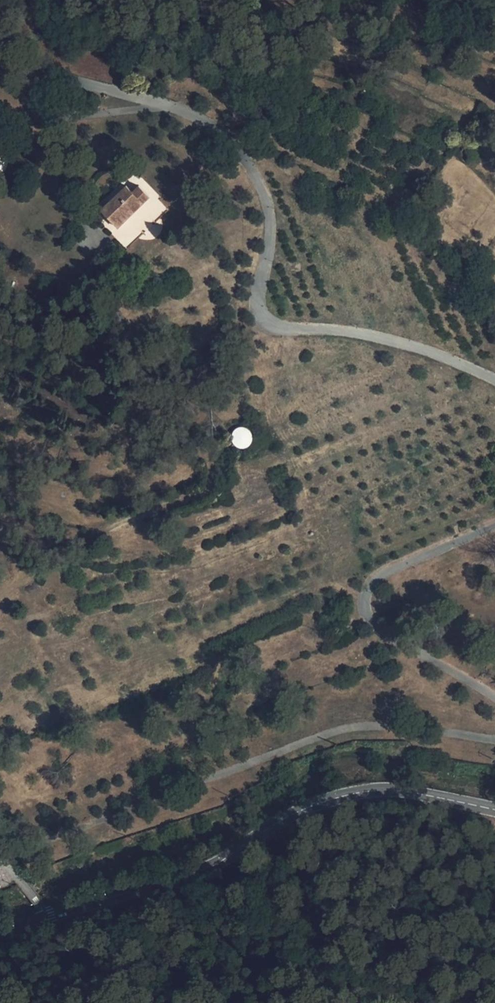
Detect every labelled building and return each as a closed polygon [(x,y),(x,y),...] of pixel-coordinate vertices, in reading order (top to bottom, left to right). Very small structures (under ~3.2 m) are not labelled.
[(114,231),(148,199),(137,187),(132,192),(129,188),(105,209),(109,214),(104,219),(114,231)] [(240,427),(231,440),(245,450),(254,437),(240,427)]
